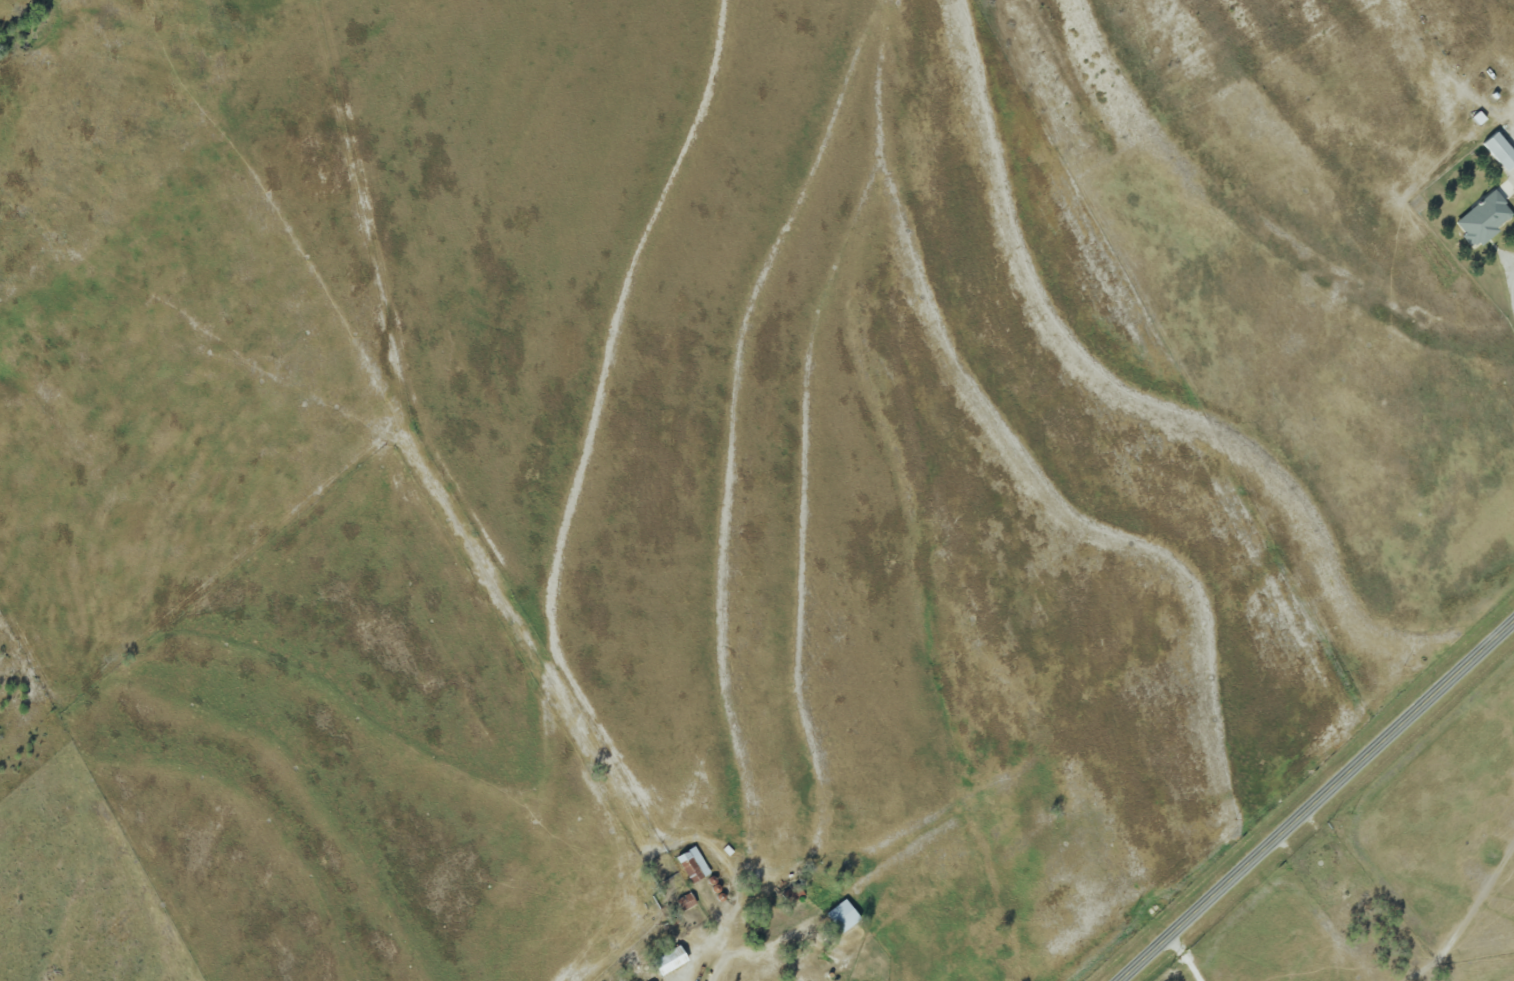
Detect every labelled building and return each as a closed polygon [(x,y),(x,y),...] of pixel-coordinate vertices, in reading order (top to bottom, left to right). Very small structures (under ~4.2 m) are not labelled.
[(1506,172),(1513,166),(1513,153),(1496,132),(1482,144),(1506,172)] [(1474,249),(1513,216),(1513,215),(1494,190),(1453,223),(1474,249)] [(677,855),(690,884),(710,875),(697,846),(677,855)] [(841,933),(860,920),(846,899),(827,912),(841,933)] [(689,961),(680,946),(653,961),(661,976),(689,961)]
